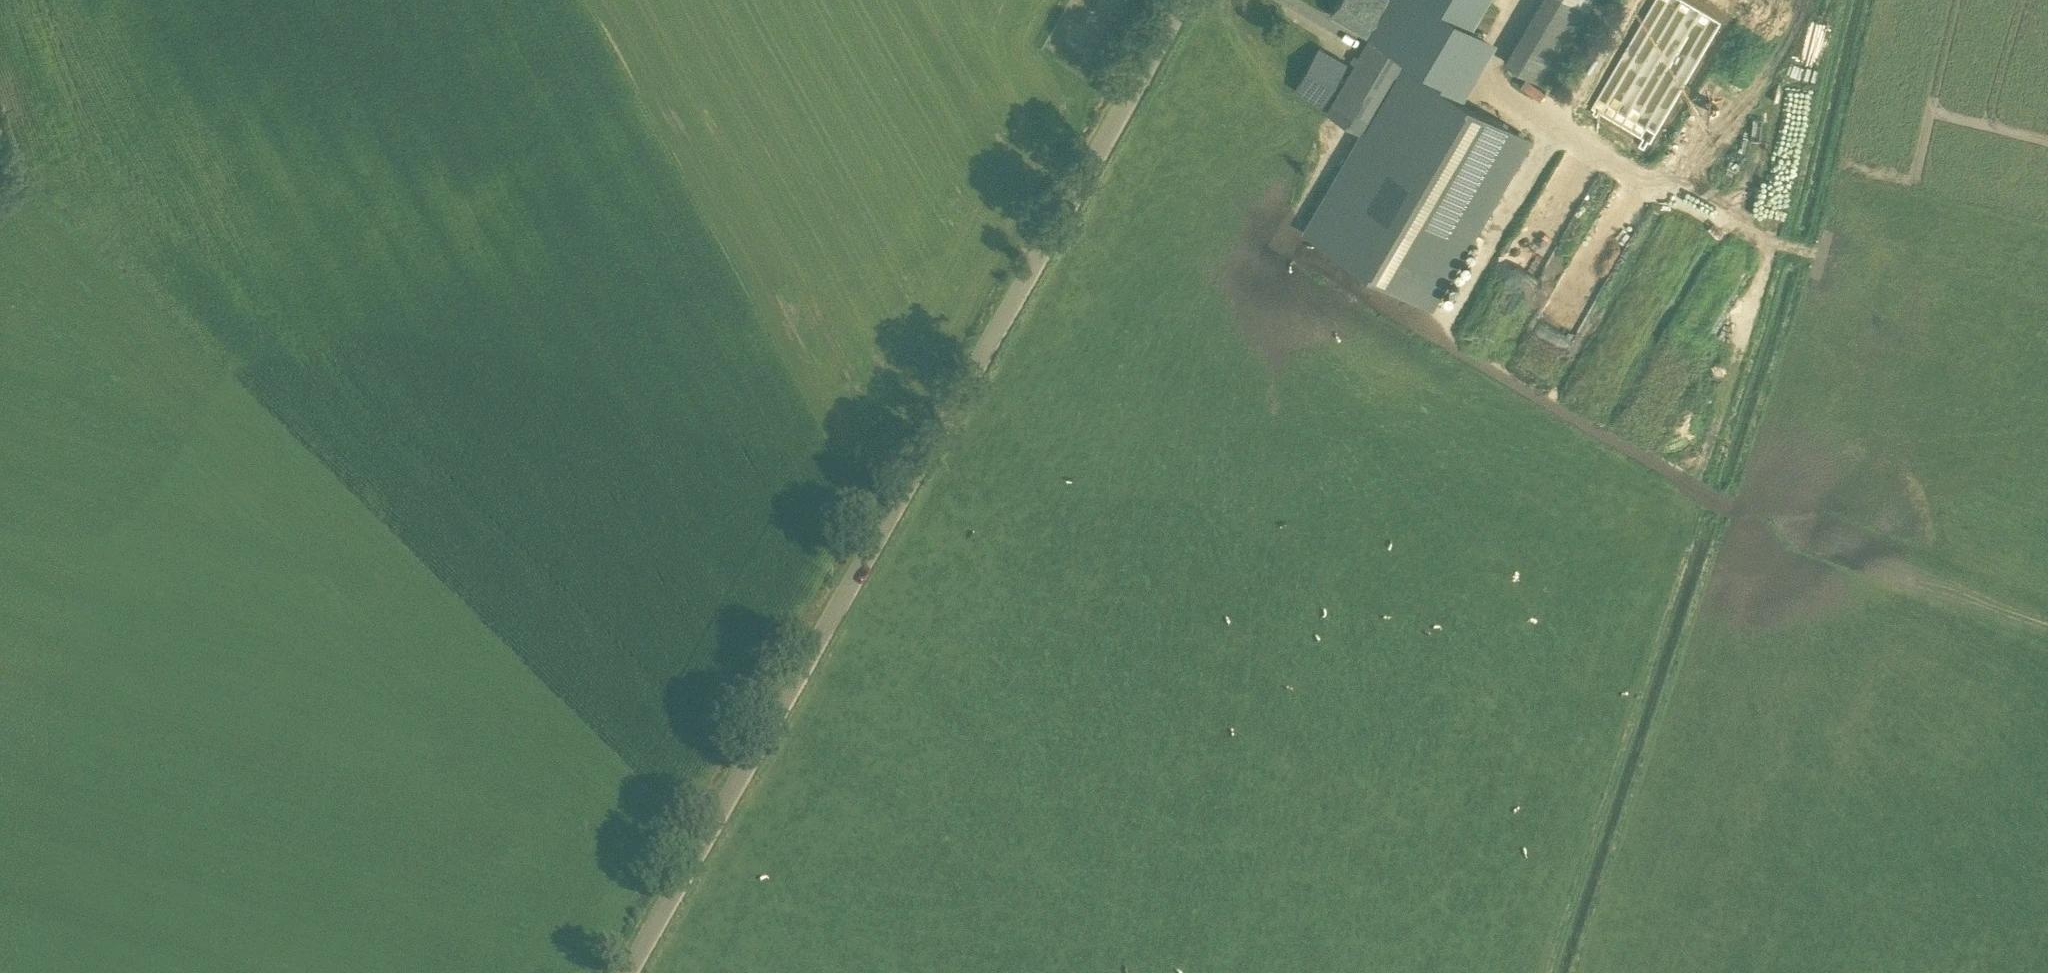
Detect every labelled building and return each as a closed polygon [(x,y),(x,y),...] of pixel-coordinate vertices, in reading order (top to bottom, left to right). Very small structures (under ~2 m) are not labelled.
[(1424,51),(1439,26),(1396,0),(1339,0),(1331,13),(1371,37),(1334,100),(1366,119),(1403,56),(1410,61),(1415,63),(1406,79),(1418,86),(1376,159),(1352,145),(1302,233),(1433,308),(1483,221),(1465,211),(1514,129),(1451,93),(1463,74),(1424,51)] [(1489,0),(1463,0),(1483,12),(1489,0)] [(1595,111),(1654,145),(1739,0),(1660,0),(1595,111)] [(1334,85),(1347,61),(1320,45),(1306,69),(1334,85)]
